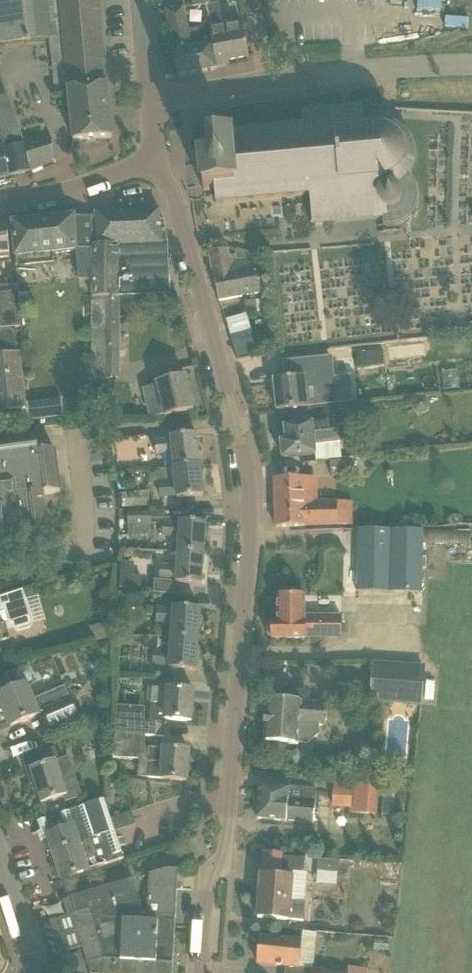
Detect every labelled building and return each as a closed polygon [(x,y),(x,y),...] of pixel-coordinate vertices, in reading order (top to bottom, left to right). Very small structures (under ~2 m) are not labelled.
[(51,39),(56,97),(69,96),(69,89),(60,0),(0,0),(0,36),(1,44),(51,39)] [(102,34),(99,0),(60,0),(69,89),(107,85),(102,34)] [(245,37),(242,19),(223,24),(219,3),(217,4),(217,0),(204,0),(205,5),(209,26),(217,69),(216,62),(249,56),(245,37)] [(190,29),(185,8),(167,11),(179,76),(217,69),(209,26),(190,29)] [(15,116),(4,82),(0,56),(0,121),(15,116)] [(72,121),(73,141),(112,137),(107,85),(69,89),(69,96),(72,121)] [(214,132),(214,134),(214,138),(211,139),(212,158),(201,159),(204,191),(215,190),(216,204),(310,195),(313,223),(385,216),(386,225),(397,224),(400,224),(403,222),(405,221),(408,219),(410,217),(412,215),(414,212),(415,210),(416,207),(417,204),(418,201),(418,198),(418,195),(418,192),(417,189),(416,187),(415,184),(414,181),(412,179),(410,177),(408,175),(409,172),(411,169),(412,166),(413,163),(413,160),(414,157),(414,153),(413,150),(412,147),(412,144),(410,141),(409,138),(407,136),(405,133),(402,131),(400,129),(396,127),(394,126),(391,124),(388,124),(385,123),(381,123),(364,124),(363,110),(303,116),(304,130),(231,137),(231,132),(230,131),(230,129),(229,128),(227,127),(226,126),(225,126),(223,125),(221,125),(220,126),(218,126),(217,127),(216,128),(215,129),(214,131),(214,132)] [(32,171),(55,161),(50,135),(23,141),(15,116),(0,121),(0,140),(1,145),(3,148),(24,145),(32,171)] [(11,183),(10,176),(32,171),(24,145),(3,148),(1,145),(0,145),(0,186),(11,183)] [(92,215),(93,250),(93,280),(93,297),(119,296),(165,294),(170,294),(168,243),(165,221),(160,221),(160,209),(96,212),(96,215),(92,215)] [(54,254),(76,251),(79,281),(93,280),(93,250),(92,215),(13,223),(16,258),(18,267),(54,263),(54,254)] [(11,258),(8,224),(0,225),(0,258),(11,258)] [(228,250),(210,253),(219,301),(262,293),(259,274),(256,259),(236,262),(235,256),(229,257),(228,250)] [(21,326),(19,292),(0,293),(0,328),(21,326)] [(177,302),(180,302),(177,294),(170,294),(165,294),(166,303),(177,302)] [(93,297),(92,362),(92,378),(113,378),(119,378),(119,362),(119,344),(118,298),(119,298),(119,296),(93,297)] [(226,319),(236,356),(258,350),(247,313),(226,319)] [(274,334),(259,337),(261,352),(276,350),(274,334)] [(17,353),(15,340),(0,342),(0,355),(17,353)] [(399,345),(400,358),(425,356),(423,343),(399,345)] [(357,370),(384,367),(383,349),(355,352),(357,370)] [(26,409),(21,352),(17,353),(0,355),(0,412),(26,409)] [(305,376),(274,380),(277,411),(308,407),(308,403),(336,400),(335,395),(349,393),(347,373),(305,378),(305,376)] [(157,384),(165,417),(194,410),(186,376),(157,384)] [(414,401),(413,407),(416,412),(423,412),(428,409),(429,403),(426,398),(420,397),(414,401)] [(286,441),(281,441),(283,458),(315,455),(316,461),(342,458),(340,441),(336,406),(311,409),(310,407),(308,407),(310,423),(284,426),(286,441)] [(200,465),(197,434),(171,437),(171,440),(155,442),(156,454),(173,452),(174,467),(200,465)] [(0,441),(0,537),(50,530),(45,495),(61,492),(55,450),(45,451),(39,446),(37,436),(0,441)] [(331,475),(351,474),(351,460),(330,462),(331,475)] [(177,498),(204,495),(200,465),(174,467),(175,482),(158,484),(160,497),(176,495),(177,498)] [(305,478),(275,478),(276,527),(306,526),(353,525),(352,501),(306,502),(305,478)] [(151,524),(151,512),(128,512),(128,524),(151,524)] [(179,537),(178,552),(204,554),(206,523),(181,521),(180,524),(164,523),(163,535),(179,537)] [(425,530),(359,529),(358,591),(424,592),(425,530)] [(176,582),(202,584),(204,554),(178,552),(177,568),(160,566),(159,578),(176,580),(176,582)] [(141,589),(142,576),(121,575),(120,587),(141,589)] [(0,597),(0,642),(10,639),(7,629),(12,628),(17,633),(31,629),(34,623),(24,590),(17,592),(16,592),(0,597)] [(305,596),(278,596),(278,622),(272,622),(272,623),(268,626),(268,635),(272,638),(272,639),(305,639),(305,638),(342,638),(342,615),(305,615),(305,596)] [(198,640),(201,609),(173,607),(173,610),(156,608),(155,621),(172,622),(170,638),(198,640)] [(106,622),(90,627),(94,642),(110,637),(106,622)] [(196,671),(198,640),(170,638),(169,653),(153,651),(152,664),(168,666),(168,668),(196,671)] [(110,658),(110,642),(95,646),(110,658)] [(427,666),(372,662),(369,703),(423,707),(427,666)] [(0,695),(0,700),(11,726),(45,712),(52,727),(78,716),(71,699),(65,686),(51,693),(33,700),(26,684),(30,683),(33,678),(33,674),(32,670),(29,668),(24,667),(7,674),(13,690),(0,695)] [(111,733),(146,736),(164,737),(166,719),(192,721),(194,691),(153,687),(151,702),(150,722),(124,720),(112,720),(111,733)] [(319,737),(320,725),(328,725),(329,704),(304,702),(304,701),(267,699),(264,741),(300,745),(308,746),(319,737)] [(145,747),(146,736),(111,733),(110,758),(139,759),(138,777),(147,777),(147,778),(187,781),(190,750),(145,747)] [(42,804),(64,796),(66,803),(83,797),(69,757),(60,760),(56,747),(22,758),(28,777),(32,776),(42,804)] [(376,815),(379,784),(333,781),(332,805),(350,806),(350,813),(376,815)] [(316,789),(289,787),(260,784),(259,796),(256,799),(255,804),(258,807),(257,819),(287,822),(287,820),(314,822),(316,789)] [(105,799),(38,821),(48,852),(53,851),(62,879),(124,858),(115,831),(116,831),(105,799)] [(307,859),(281,857),(280,870),(277,869),(276,876),(261,875),(258,917),(304,921),(306,902),(291,900),(294,878),(292,878),(293,871),(305,873),(307,859)] [(316,874),(318,874),(338,875),(339,862),(317,860),(316,874)] [(150,874),(147,915),(176,917),(178,870),(167,869),(150,874)] [(176,917),(147,915),(144,915),(133,879),(68,898),(90,972),(173,972),(176,917)] [(260,936),(257,963),(299,968),(302,941),(260,936)]
